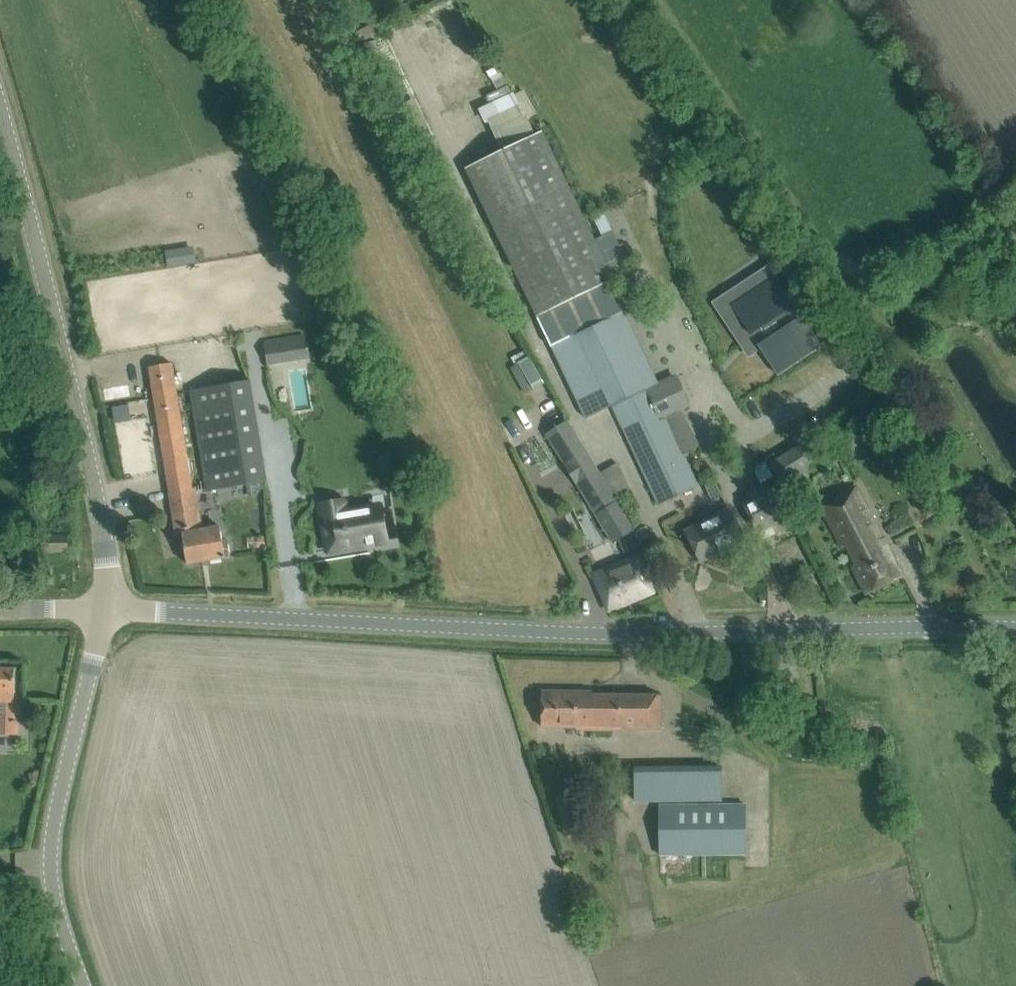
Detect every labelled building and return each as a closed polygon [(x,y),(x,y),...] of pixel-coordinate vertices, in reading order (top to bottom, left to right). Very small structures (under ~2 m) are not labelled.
[(372,40),(361,45),(365,53),(376,49),(372,40)] [(544,131),(467,168),(537,314),(618,278),(544,131)] [(605,213),(595,217),(604,238),(615,234),(605,213)] [(777,275),(732,304),(762,349),(778,373),(822,344),(777,275)] [(610,283),(537,314),(587,417),(612,405),(659,504),(701,484),(667,418),(692,406),(677,374),(658,383),(610,283)] [(268,363),(309,358),(306,333),(265,338),(268,363)] [(523,390),(542,381),(531,356),(512,365),(523,390)] [(169,363),(150,367),(177,534),(183,533),(188,564),(202,561),(196,531),(187,533),(183,510),(187,509),(184,494),(197,491),(197,489),(194,489),(188,455),(189,455),(175,362),(169,363)] [(268,481),(252,379),(191,388),(207,490),(268,481)] [(129,404),(115,407),(117,421),(131,418),(129,404)] [(567,419),(547,432),(597,514),(597,515),(603,525),(614,542),(634,529),(624,512),(617,502),(614,497),(628,488),(614,464),(600,472),(597,468),(567,419)] [(806,472),(822,462),(809,439),(770,462),(787,492),(810,478),(806,472)] [(770,466),(756,472),(761,484),(775,477),(770,466)] [(820,505),(858,576),(867,594),(903,575),(857,486),(820,505)] [(744,504),(748,512),(757,530),(791,514),(778,487),(744,504)] [(187,509),(183,510),(187,533),(196,531),(202,561),(231,556),(228,539),(228,537),(224,538),(222,526),(204,529),(197,491),(184,494),(187,509)] [(406,504),(350,503),(349,531),(361,531),(361,537),(405,539),(405,533),(409,533),(410,516),(406,516),(406,504)] [(732,513),(721,519),(720,516),(703,525),(705,527),(689,535),(702,560),(745,538),(732,513)] [(57,551),(57,536),(43,536),(43,551),(57,551)] [(69,536),(57,536),(57,551),(69,551),(69,536)] [(595,575),(609,610),(653,592),(639,557),(595,575)] [(0,668),(0,729),(15,730),(16,668),(0,668)] [(543,691),(542,711),(542,728),(577,728),(577,733),(618,733),(618,729),(661,729),(662,695),(591,694),(591,697),(578,697),(579,691),(543,691)] [(748,854),(747,803),(660,804),(661,855),(748,854)]
